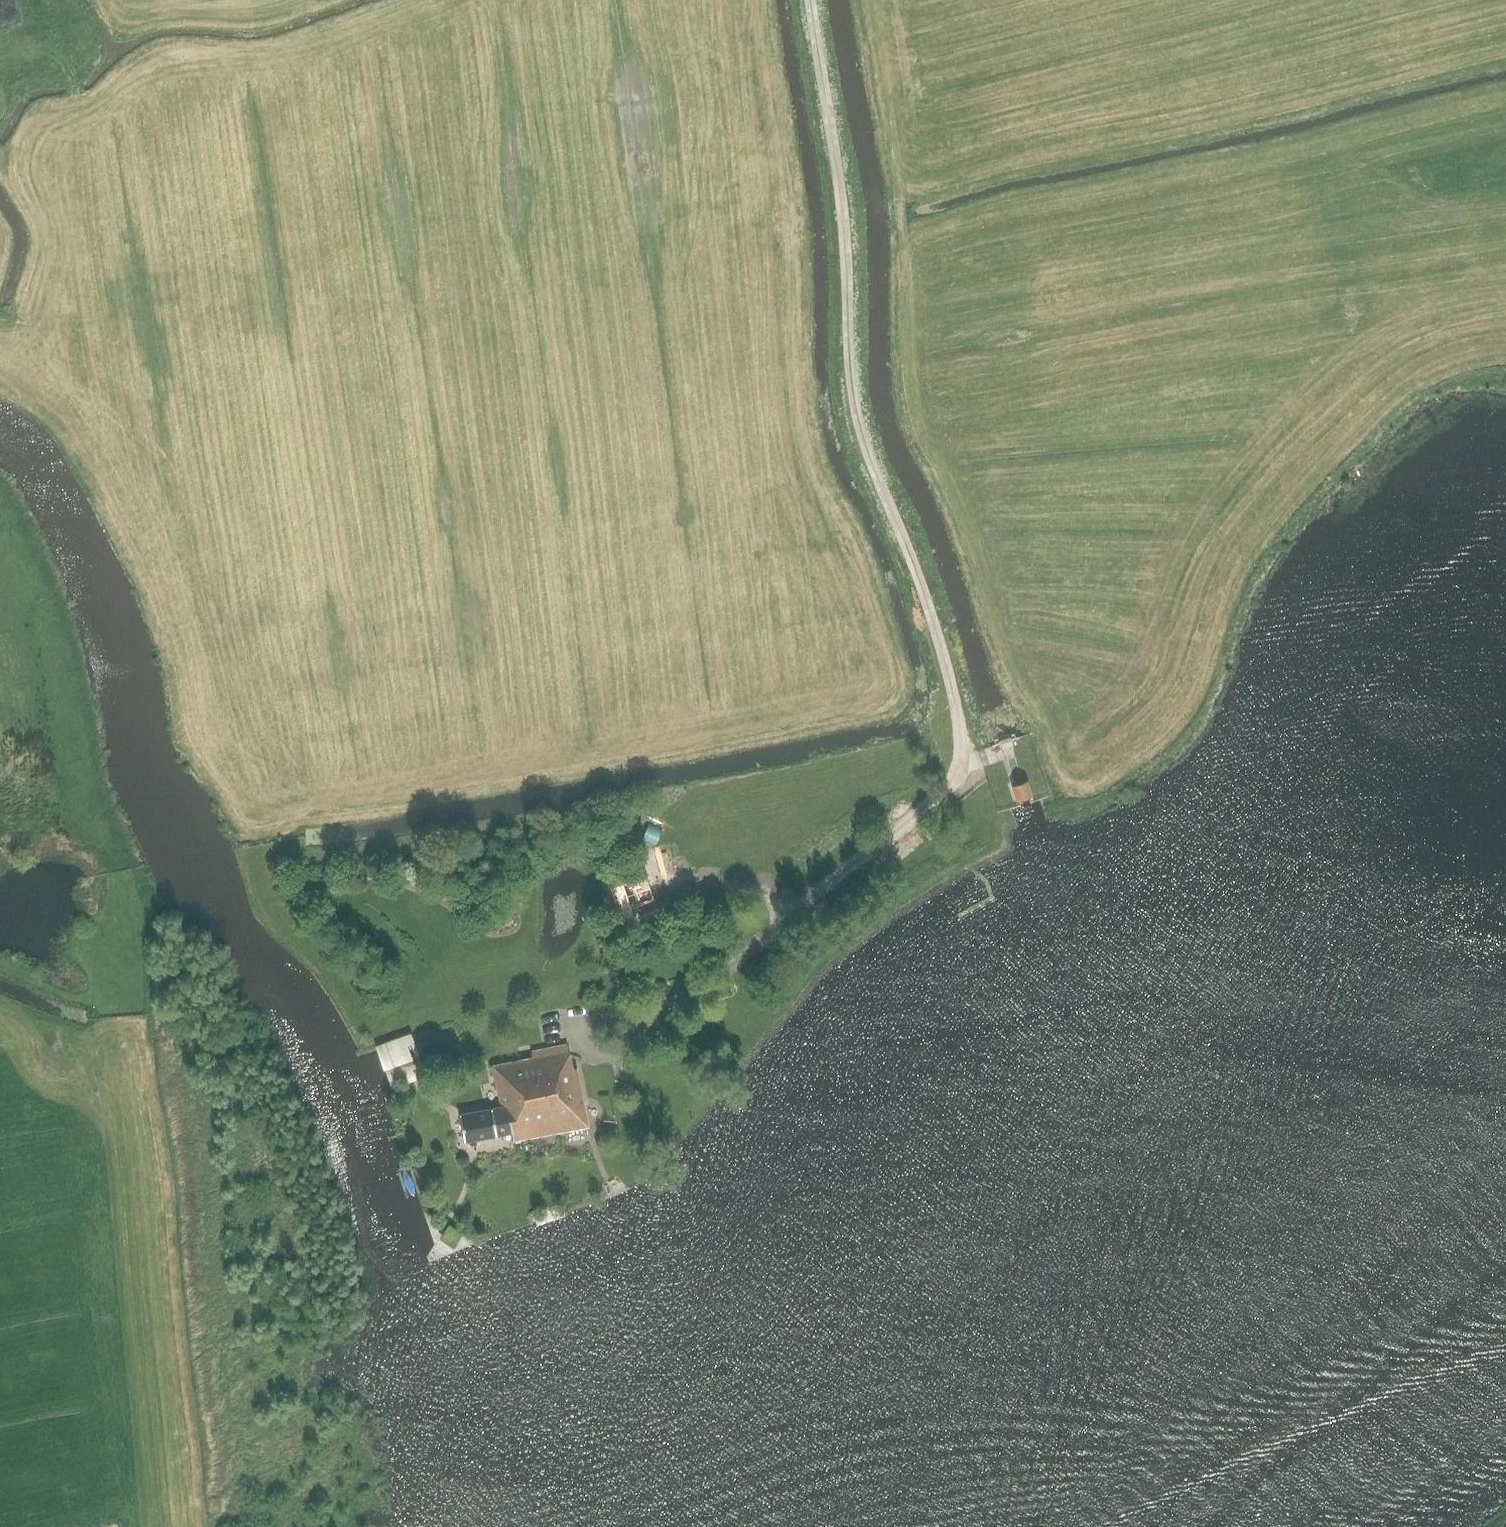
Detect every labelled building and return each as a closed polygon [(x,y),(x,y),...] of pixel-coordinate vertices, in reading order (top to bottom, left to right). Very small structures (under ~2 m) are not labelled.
[(1026,782),(1013,786),(1012,787),(1017,801),(1018,800),(1031,796),(1032,796),(1027,782),(1026,782)] [(598,937),(614,934),(611,921),(595,924),(598,937)] [(501,1106),(459,1114),(465,1142),(512,1133),(514,1140),(588,1127),(577,1068),(573,1069),(569,1044),(538,1050),(539,1057),(494,1066),(501,1106)]
